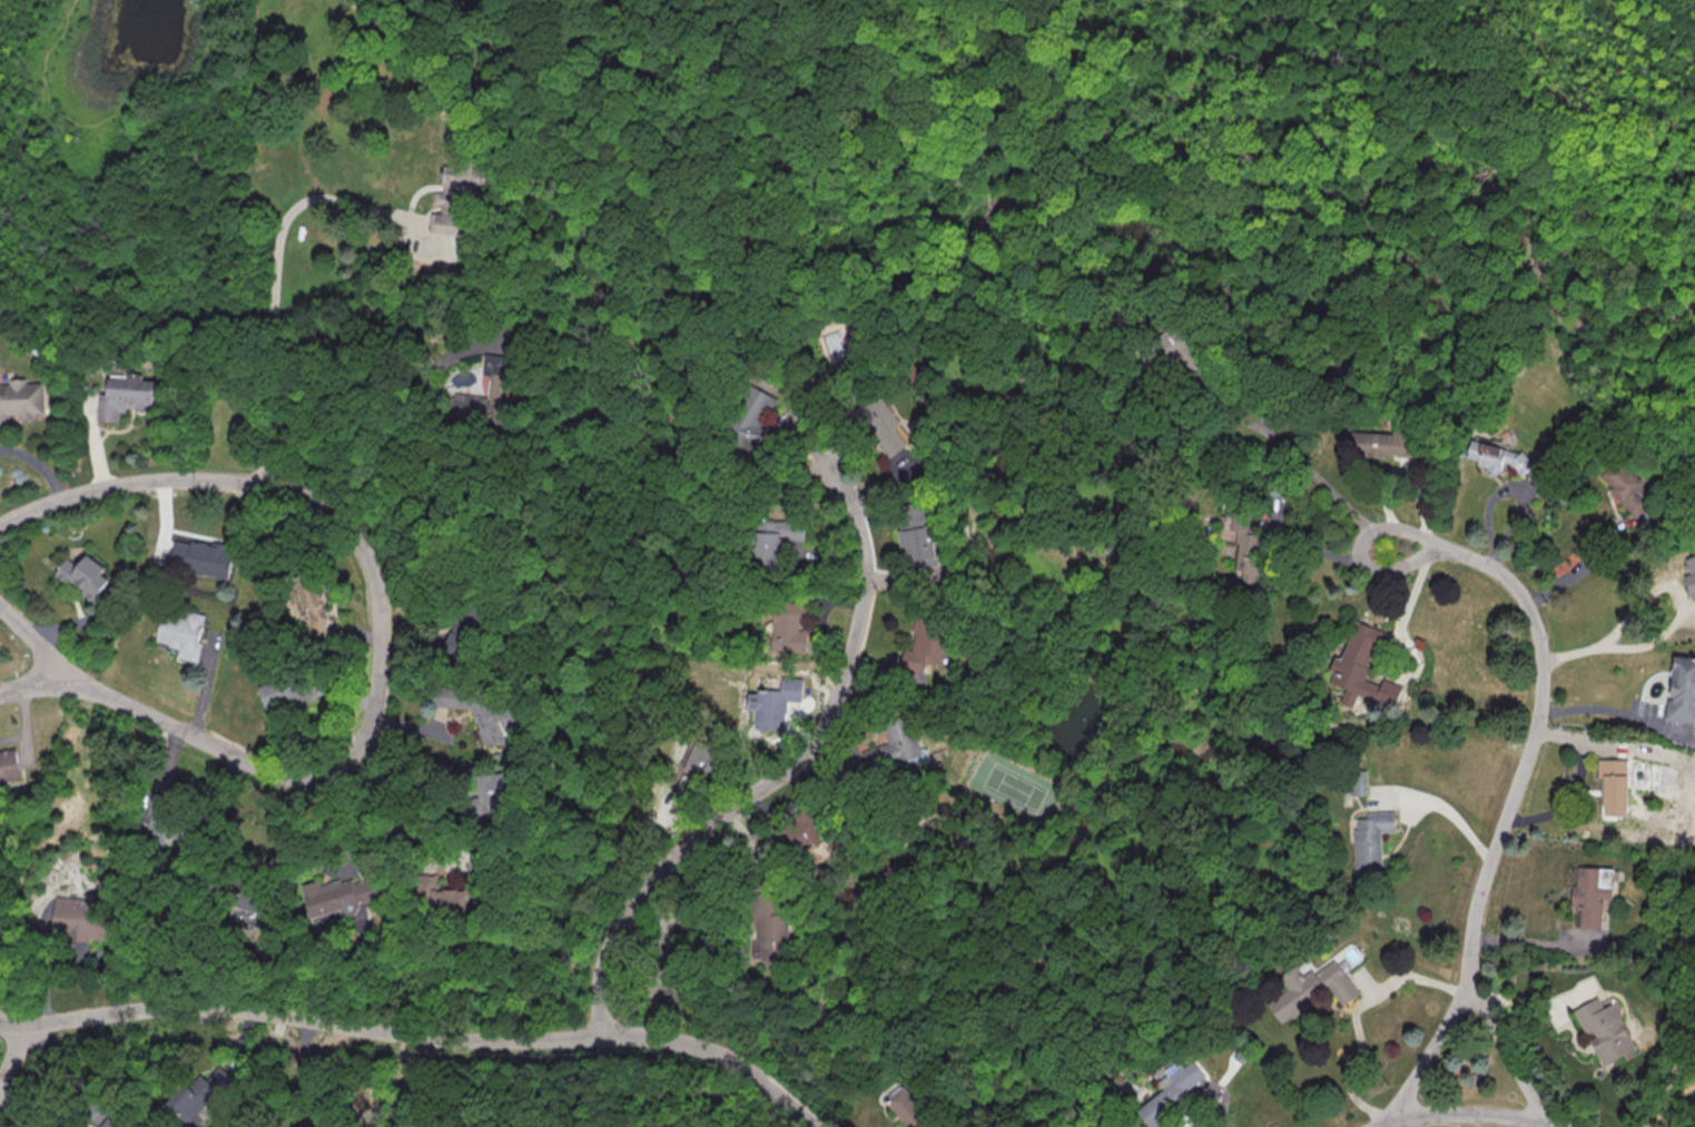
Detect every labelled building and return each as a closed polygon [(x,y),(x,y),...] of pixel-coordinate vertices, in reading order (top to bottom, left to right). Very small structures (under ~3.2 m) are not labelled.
[(456,129),(477,130),(476,160),(485,161),(485,166),(499,167),(497,190),(480,189),(479,206),(471,205),(470,236),(432,234),(432,223),(433,212),(444,214),(445,206),(437,206),(437,192),(445,192),(445,181),(449,176),(453,175),(456,129)] [(855,356),(852,348),(858,346),(848,319),(817,330),(829,364),(855,356)] [(509,423),(513,355),(485,353),(482,396),(452,394),(450,419),(509,423)] [(155,380),(108,378),(107,392),(99,391),(98,421),(118,422),(119,410),(154,411),(155,380)] [(7,430),(7,414),(18,414),(18,419),(45,419),(45,380),(9,380),(9,384),(0,384),(0,430),(7,430)] [(888,458),(907,444),(896,417),(887,405),(885,400),(874,387),(854,395),(846,401),(860,419),(863,425),(868,432),(868,433),(888,458)] [(740,440),(765,442),(768,418),(743,415),(740,440)] [(1414,456),(1414,432),(1355,433),(1355,443),(1351,443),(1351,456),(1414,456)] [(1533,455),(1473,438),(1468,457),(1478,460),(1477,466),(1503,473),(1504,467),(1527,473),(1533,455)] [(1609,489),(1635,516),(1656,496),(1619,457),(1601,474),(1612,486),(1609,489)] [(1242,542),(1238,571),(1246,572),(1245,577),(1253,578),(1263,518),(1235,513),(1233,528),(1224,526),(1221,539),(1242,542)] [(804,539),(804,520),(758,520),(758,564),(780,564),(779,539),(804,539)] [(898,529),(903,569),(935,566),(930,523),(919,525),(920,526),(898,529)] [(229,580),(234,548),(174,538),(169,570),(191,574),(191,573),(229,580)] [(66,557),(55,572),(96,600),(110,580),(101,573),(106,567),(87,554),(79,565),(66,557)] [(1682,559),(1687,574),(1682,575),(1691,600),(1694,598),(1694,555),(1682,559)] [(295,577),(304,618),(302,618),(305,633),(330,628),(318,572),(295,577)] [(773,652),(813,653),(814,632),(805,632),(806,604),(774,604),(773,652)] [(206,615),(162,607),(156,642),(178,647),(176,658),(197,662),(206,615)] [(947,681),(947,635),(940,635),(940,617),(913,617),(913,649),(903,649),(903,672),(928,672),(928,681),(947,681)] [(1388,632),(1358,620),(1342,658),(1337,656),(1331,670),(1336,672),(1332,682),(1348,688),(1342,702),(1355,708),(1360,694),(1394,708),(1403,686),(1384,678),(1382,685),(1369,680),(1388,632)] [(1694,722),(1694,658),(1672,655),(1666,719),(1694,722)] [(310,697),(305,683),(298,685),(293,672),(258,684),(268,712),(310,697)] [(785,730),(785,700),(802,700),(801,678),(781,678),(781,691),(748,691),(748,710),(756,710),(756,730),(785,730)] [(487,748),(505,740),(486,697),(468,705),(487,748)] [(887,742),(858,752),(866,775),(922,755),(907,713),(880,723),(887,742)] [(683,767),(708,778),(720,750),(694,739),(683,767)] [(17,748),(0,750),(0,782),(21,779),(17,748)] [(1597,774),(1603,774),(1603,815),(1626,816),(1627,759),(1597,758),(1597,774)] [(1369,770),(1353,770),(1353,795),(1369,796),(1369,770)] [(506,812),(505,774),(477,775),(477,813),(506,812)] [(174,794),(151,792),(146,846),(170,848),(174,794)] [(1397,811),(1368,811),(1368,818),(1356,818),(1357,882),(1384,882),(1383,831),(1397,831),(1397,811)] [(470,911),(472,868),(438,866),(438,875),(430,875),(429,909),(470,911)] [(1601,928),(1602,899),(1611,899),(1612,886),(1598,885),(1598,878),(1610,879),(1611,868),(1576,866),(1576,885),(1571,885),(1570,907),(1580,907),(1579,927),(1601,928)] [(312,918),(378,899),(370,873),(321,887),(319,880),(303,884),(312,918)] [(268,918),(274,891),(242,884),(234,920),(257,925),(259,917),(268,918)] [(100,900),(53,899),(52,936),(99,937),(100,900)] [(753,958),(788,959),(789,915),(754,915),(753,958)] [(1269,1002),(1290,987),(1283,978),(1299,966),(1304,975),(1314,968),(1318,972),(1337,959),(1361,993),(1344,1006),(1331,987),(1311,1001),(1313,1005),(1294,1018),(1293,1016),(1283,1024),(1269,1002)] [(1572,1009),(1587,1037),(1588,1037),(1603,1066),(1636,1049),(1612,1003),(1603,1007),(1597,997),(1572,1009)] [(1149,1126),(1171,1126),(1167,1121),(1192,1103),(1184,1093),(1191,1087),(1205,1076),(1194,1060),(1185,1067),(1185,1066),(1172,1076),(1170,1074),(1159,1082),(1164,1089),(1136,1110),(1149,1126)] [(935,1122),(911,1084),(889,1098),(908,1126),(927,1126),(935,1122)] [(110,1117),(104,1125),(106,1126),(123,1126),(110,1117)]
